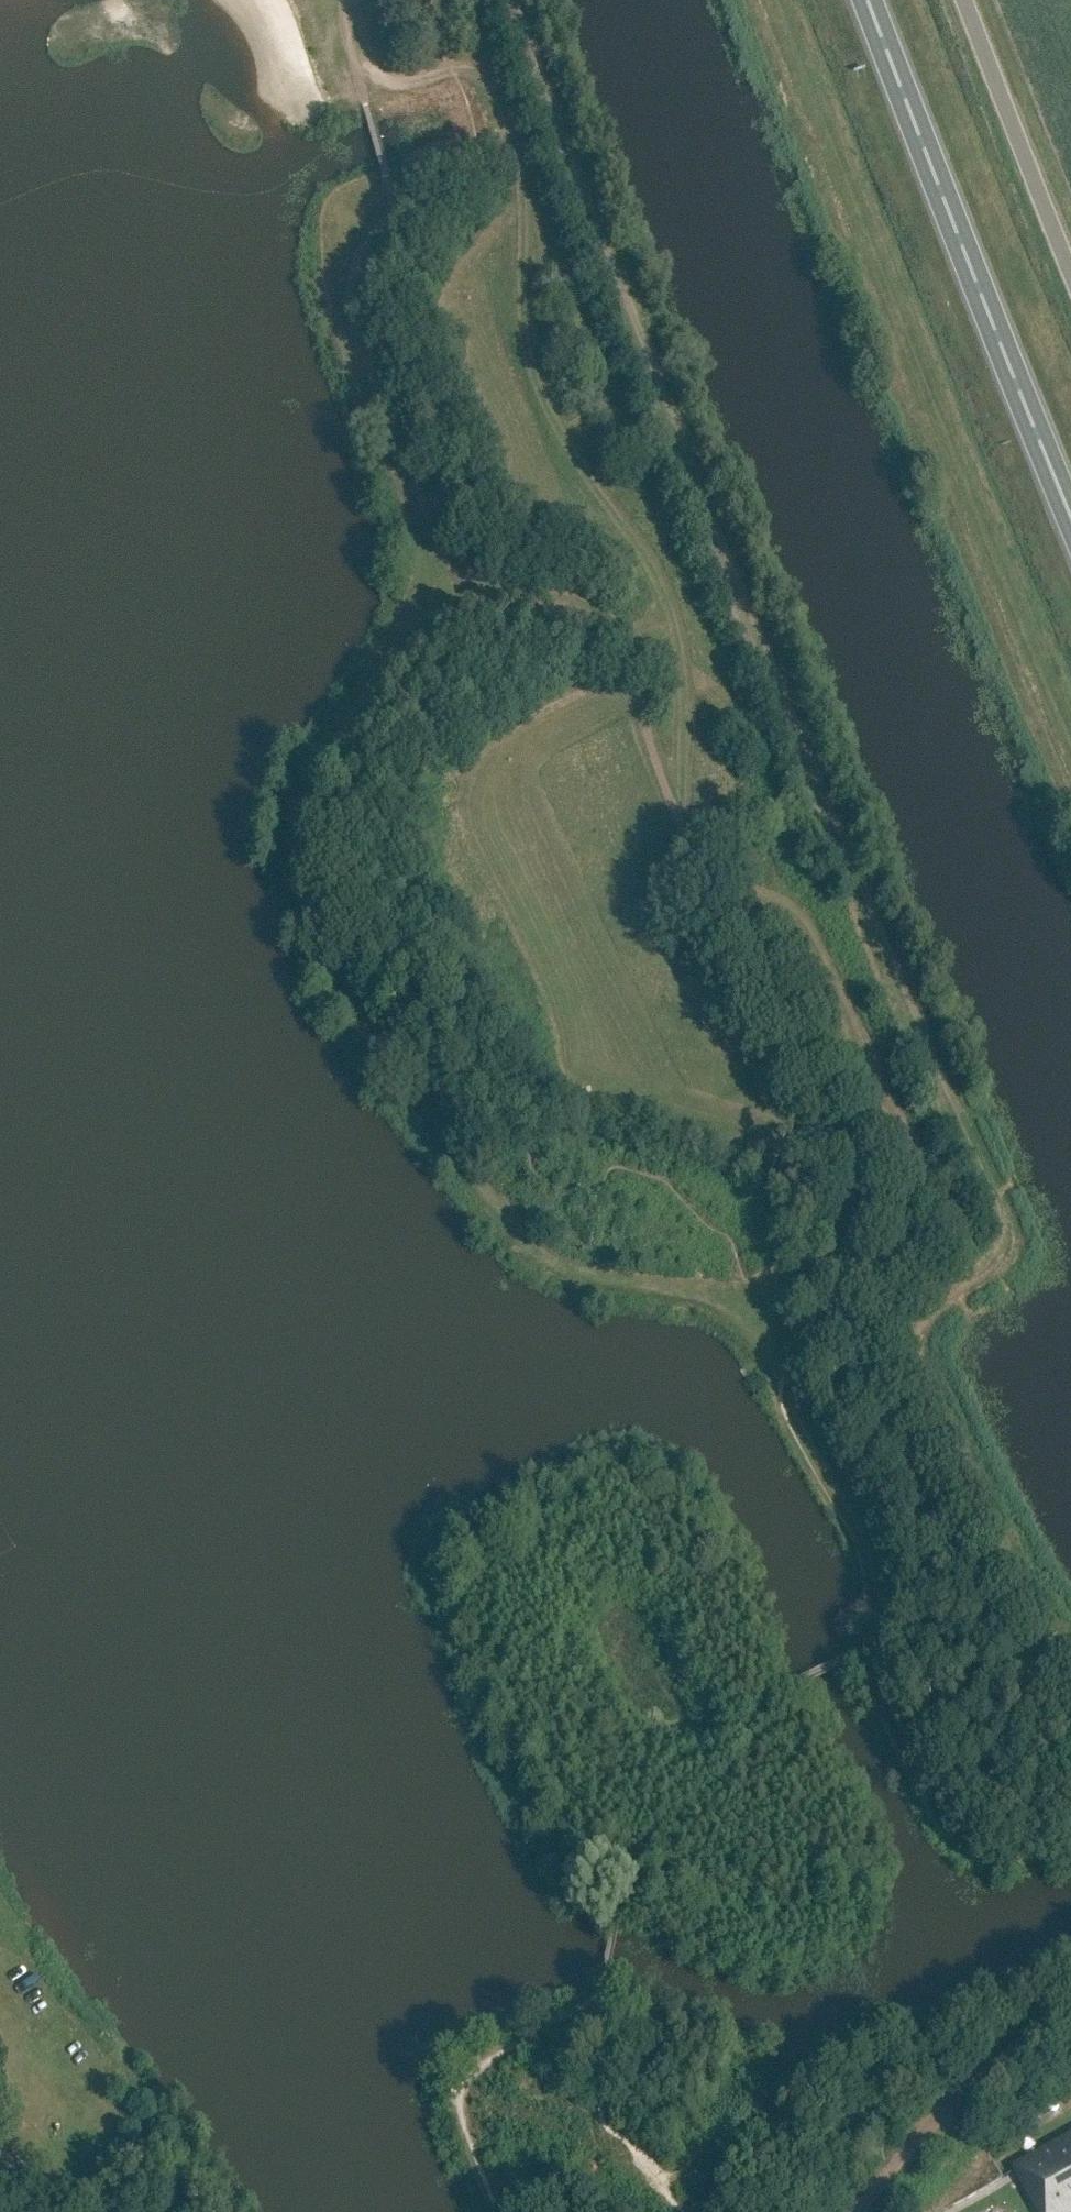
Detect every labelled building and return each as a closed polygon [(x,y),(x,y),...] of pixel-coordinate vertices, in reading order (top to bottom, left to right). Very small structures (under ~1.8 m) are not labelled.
[(1016,2171),(1039,2211),(1069,2211),(1070,2211),(1070,2140),(1016,2171)]
